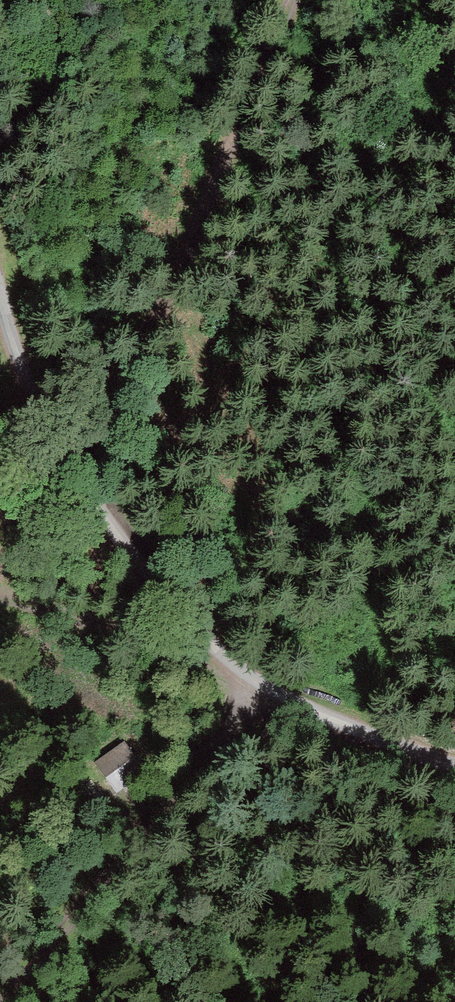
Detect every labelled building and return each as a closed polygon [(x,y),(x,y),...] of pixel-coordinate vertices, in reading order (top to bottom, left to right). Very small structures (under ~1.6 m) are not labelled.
[(126,735),(94,756),(114,787),(146,766),(126,735)]
